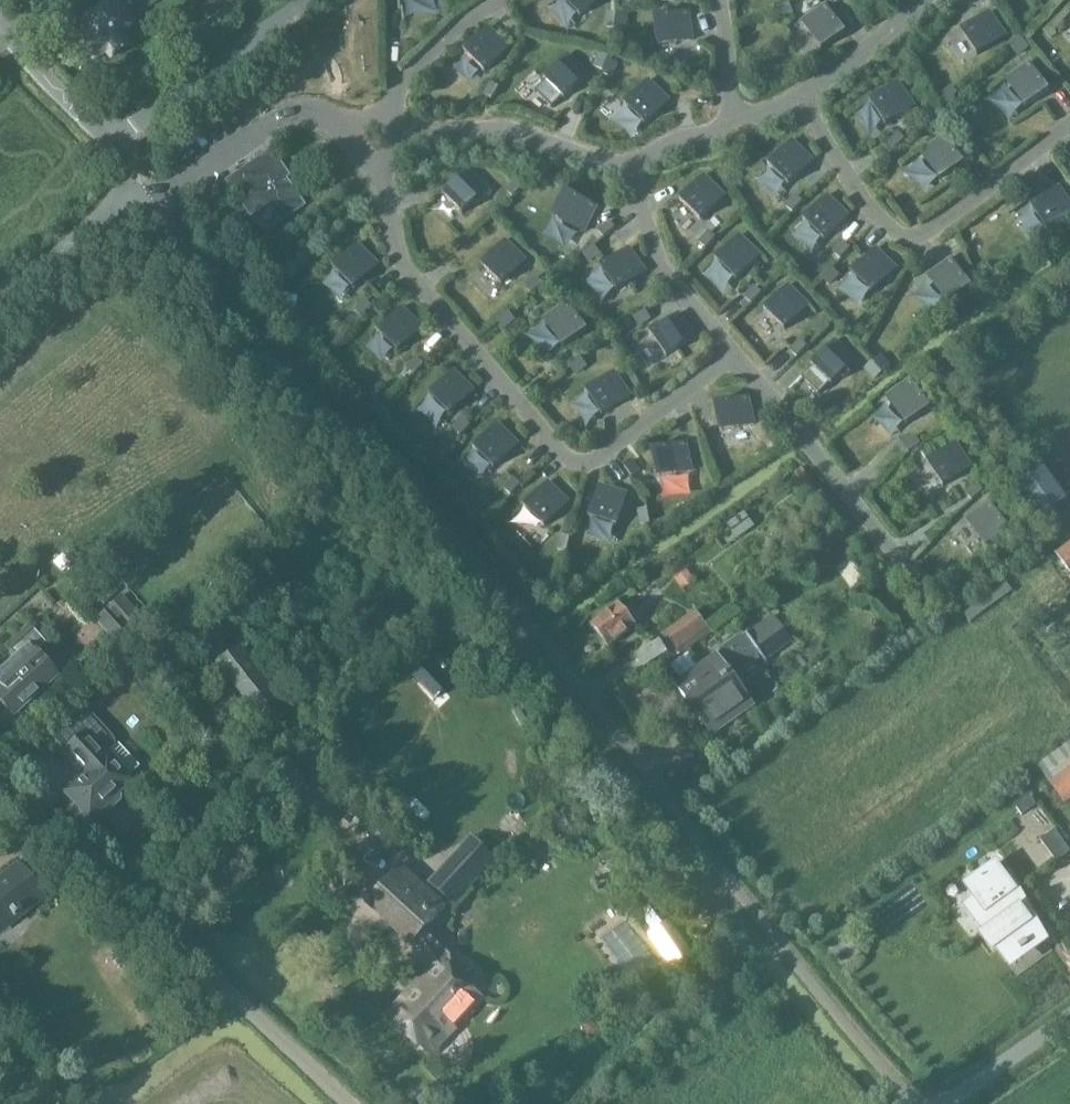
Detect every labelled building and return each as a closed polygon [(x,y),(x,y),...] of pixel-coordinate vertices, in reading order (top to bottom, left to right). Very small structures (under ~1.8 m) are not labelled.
[(89,17),(80,24),(71,30),(82,45),(93,60),(104,51),(110,58),(130,45),(121,31),(132,23),(116,0),(76,0),(89,17)] [(580,18),(597,0),(561,0),(580,18)] [(774,10),(779,19),(792,12),(788,3),(774,10)] [(800,21),(821,51),(845,33),(827,8),(824,3),(800,21)] [(652,16),(658,46),(694,40),(689,10),(652,16)] [(960,32),(977,56),(1007,35),(989,10),(960,32)] [(607,13),(605,27),(614,29),(616,14),(607,13)] [(617,15),(616,29),(624,30),(626,16),(617,15)] [(463,52),(485,73),(509,47),(487,26),(463,52)] [(1010,49),(1017,57),(1028,47),(1021,39),(1010,49)] [(562,98),(564,100),(589,73),(568,52),(542,79),(544,81),(534,92),(551,109),(562,98)] [(605,57),(597,54),(592,67),(600,70),(605,57)] [(608,60),(603,74),(612,77),(617,63),(608,60)] [(1003,78),(1025,108),(1040,97),(1049,91),(1045,86),(1027,61),(1003,78)] [(623,105),(645,126),(670,99),(648,78),(623,105)] [(489,82),(482,94),(490,99),(497,88),(489,82)] [(868,102),(885,126),(914,105),(897,82),(868,102)] [(940,95),(947,103),(956,94),(949,86),(940,95)] [(925,121),(932,130),(944,120),(937,112),(925,121)] [(887,141),(893,148),(904,139),(898,132),(887,141)] [(918,151),(940,181),(964,164),(962,161),(942,134),(918,151)] [(766,166),(788,186),(813,160),(792,139),(766,166)] [(290,176),(273,152),(228,183),(250,215),(268,203),(281,221),(304,205),(286,179),(290,176)] [(441,194),(463,215),(488,189),(466,168),(441,194)] [(678,201),(701,222),(724,195),(703,175),(694,185),(688,190),(678,201)] [(504,189),(511,196),(523,186),(516,178),(504,189)] [(1047,233),(1069,217),(1069,201),(1060,186),(1029,208),(1047,233)] [(597,206),(564,190),(552,215),(583,233),(597,206)] [(784,204),(792,212),(802,203),(794,195),(784,204)] [(801,221),(823,241),(849,215),(827,195),(801,221)] [(239,203),(217,219),(225,229),(247,214),(239,203)] [(597,229),(602,237),(614,228),(608,221),(597,229)] [(697,242),(705,249),(715,238),(707,231),(697,242)] [(714,260),(736,280),(761,255),(739,234),(714,260)] [(479,265),(502,286),(526,261),(504,239),(479,265)] [(832,252),(839,259),(849,249),(842,242),(832,252)] [(332,269),(354,290),(364,279),(379,264),(357,243),(332,269)] [(581,255),(587,263),(600,254),(593,246),(581,255)] [(599,268),(617,293),(647,272),(629,247),(599,268)] [(850,273),(872,294),(896,268),(874,247),(865,257),(850,273)] [(926,274),(946,305),(971,288),(951,257),(926,274)] [(975,273),(980,280),(992,272),(986,265),(975,273)] [(821,279),(828,286),(839,275),(832,268),(821,279)] [(524,285),(530,293),(541,284),(535,276),(524,285)] [(763,310),(785,331),(810,305),(789,284),(763,310)] [(743,297),(751,304),(761,293),(753,285),(743,297)] [(354,310),(361,317),(371,306),(364,299),(354,310)] [(541,318),(562,348),(587,330),(566,300),(541,318)] [(377,333),(398,354),(409,342),(423,328),(401,307),(377,333)] [(632,319),(639,328),(643,325),(650,319),(644,310),(632,319)] [(496,321),(503,330),(515,321),(507,312),(496,321)] [(649,333),(666,358),(696,338),(680,313),(649,333)] [(789,350),(797,358),(807,347),(799,339),(789,350)] [(829,384),(831,385),(856,360),(835,339),(809,365),(811,367),(801,377),(801,378),(818,395),(829,384)] [(863,370),(874,380),(890,365),(880,354),(863,370)] [(411,374),(413,375),(423,365),(415,358),(405,368),(411,374)] [(569,367),(576,376),(588,366),(580,358),(569,367)] [(428,396),(447,414),(457,405),(474,390),(453,370),(428,396)] [(584,391),(602,416),(625,400),(632,395),(614,370),(584,391)] [(885,396),(906,426),(931,409),(909,378),(884,396),(885,396)] [(719,430),(720,434),(756,425),(748,395),(734,398),(713,403),(719,430)] [(458,435),(461,437),(471,426),(463,419),(453,430),(458,435)] [(472,449),(494,469),(518,443),(496,422),(472,449)] [(767,438),(773,448),(786,440),(779,430),(767,438)] [(902,444),(908,454),(920,446),(914,436),(902,444)] [(686,442),(672,445),(650,450),(656,479),(692,471),(686,442)] [(926,463),(943,488),(973,467),(956,442),(926,463)] [(623,466),(632,478),(640,472),(631,460),(623,466)] [(800,468),(793,473),(811,498),(818,493),(800,468)] [(1016,489),(1040,522),(1067,502),(1043,469),(1036,474),(1016,489)] [(501,488),(509,496),(520,485),(512,477),(501,488)] [(522,506),(544,528),(569,501),(547,480),(543,483),(522,506)] [(588,519),(617,528),(628,493),(624,491),(618,490),(599,484),(588,519)] [(965,493),(972,501),(983,492),(977,484),(965,493)] [(966,518),(986,548),(1010,532),(990,502),(966,518)] [(649,524),(647,509),(636,511),(639,526),(645,524),(649,524)] [(726,525),(737,539),(754,527),(744,513),(726,525)] [(555,550),(566,553),(569,538),(565,537),(559,536),(555,550)] [(783,541),(771,546),(774,554),(786,549),(783,541)] [(1069,574),(1069,573),(1069,542),(1054,553),(1069,574)] [(61,554),(52,563),(63,576),(72,567),(61,554)] [(851,560),(842,566),(854,582),(863,576),(851,560)] [(674,579),(681,589),(694,580),(686,570),(674,579)] [(76,594),(87,585),(77,574),(66,584),(76,594)] [(90,589),(104,605),(118,593),(104,577),(90,589)] [(924,582),(912,590),(919,600),(931,592),(924,582)] [(970,623),(1012,591),(1009,587),(1005,583),(963,614),(966,619),(970,623)] [(140,618),(120,596),(93,620),(113,642),(124,632),(115,622),(120,617),(129,627),(140,618)] [(232,654),(194,604),(172,621),(210,670),(215,666),(254,716),(278,698),(239,648),(232,654)] [(624,611),(619,604),(592,625),(605,642),(609,647),(635,625),(634,624),(641,619),(631,605),(624,611)] [(708,629),(696,612),(666,634),(673,643),(676,647),(680,653),(686,648),(709,632),(707,629),(708,629)] [(754,705),(732,674),(734,672),(756,656),(758,654),(764,663),(792,642),(773,615),(746,635),(718,654),(699,668),(675,685),(710,736),(754,705)] [(35,632),(11,654),(15,658),(0,672),(0,685),(1,686),(0,686),(0,702),(12,716),(57,676),(36,652),(45,644),(35,632)] [(687,653),(669,666),(678,678),(696,666),(687,653)] [(756,656),(734,672),(737,676),(759,660),(756,656)] [(124,657),(103,677),(111,686),(133,666),(124,657)] [(426,677),(418,683),(434,703),(442,696),(426,677)] [(94,685),(77,700),(85,708),(101,693),(94,685)] [(85,709),(52,739),(63,751),(61,753),(82,776),(64,793),(89,820),(103,807),(105,810),(109,810),(119,801),(119,797),(116,794),(130,781),(126,776),(106,754),(114,747),(115,746),(114,741),(112,738),(85,709)] [(519,710),(512,714),(520,730),(527,726),(519,710)] [(106,754),(126,776),(137,767),(116,744),(114,747),(106,754)] [(1050,784),(1069,770),(1069,744),(1038,767),(1049,784),(1050,784)] [(1050,784),(1060,798),(1064,804),(1069,800),(1069,770),(1050,784)] [(1030,798),(1015,809),(1021,816),(1035,805),(1030,798)] [(1056,863),(1069,853),(1069,852),(1054,830),(1040,841),(1054,861),(1056,863)] [(428,883),(455,907),(489,869),(462,845),(428,883)] [(994,951),(1004,964),(1044,934),(1009,870),(1005,874),(995,861),(961,886),(970,897),(960,905),(981,932),(977,936),(991,954),(994,951)] [(43,897),(18,866),(0,881),(0,932),(43,897)] [(403,868),(372,902),(414,941),(434,968),(388,1017),(430,1055),(483,997),(452,969),(458,963),(455,955),(426,928),(446,907),(403,868)] [(873,912),(889,933),(927,906),(911,884),(873,912)] [(647,912),(638,918),(650,936),(659,929),(647,912)] [(623,924),(602,938),(631,979),(652,964),(623,924)] [(660,930),(650,938),(664,958),(674,950),(660,930)] [(1049,943),(1044,934),(1004,964),(1010,972),(1049,943)]
